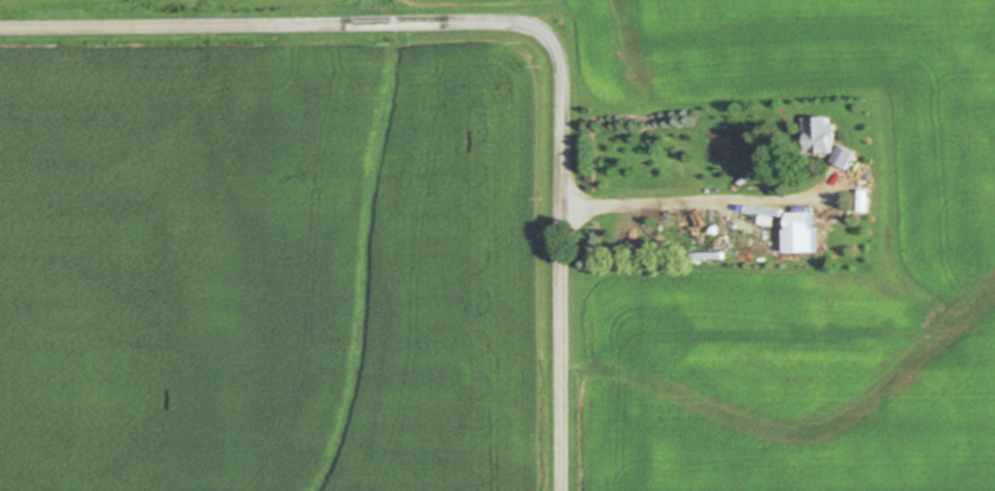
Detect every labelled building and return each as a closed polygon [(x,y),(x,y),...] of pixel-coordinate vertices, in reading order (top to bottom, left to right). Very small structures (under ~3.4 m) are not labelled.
[(836,153),(820,153),(820,150),(817,150),(817,154),(807,154),(807,122),(808,122),(807,119),(807,118),(833,118),(833,125),(838,125),(838,137),(836,138),(836,149),(836,153)] [(858,153),(850,170),(834,161),(842,145),(858,153)] [(765,150),(776,150),(776,158),(765,158),(765,150)] [(793,213),(817,213),(817,230),(820,230),(820,252),(790,253),(790,230),(794,230),(793,213)]
